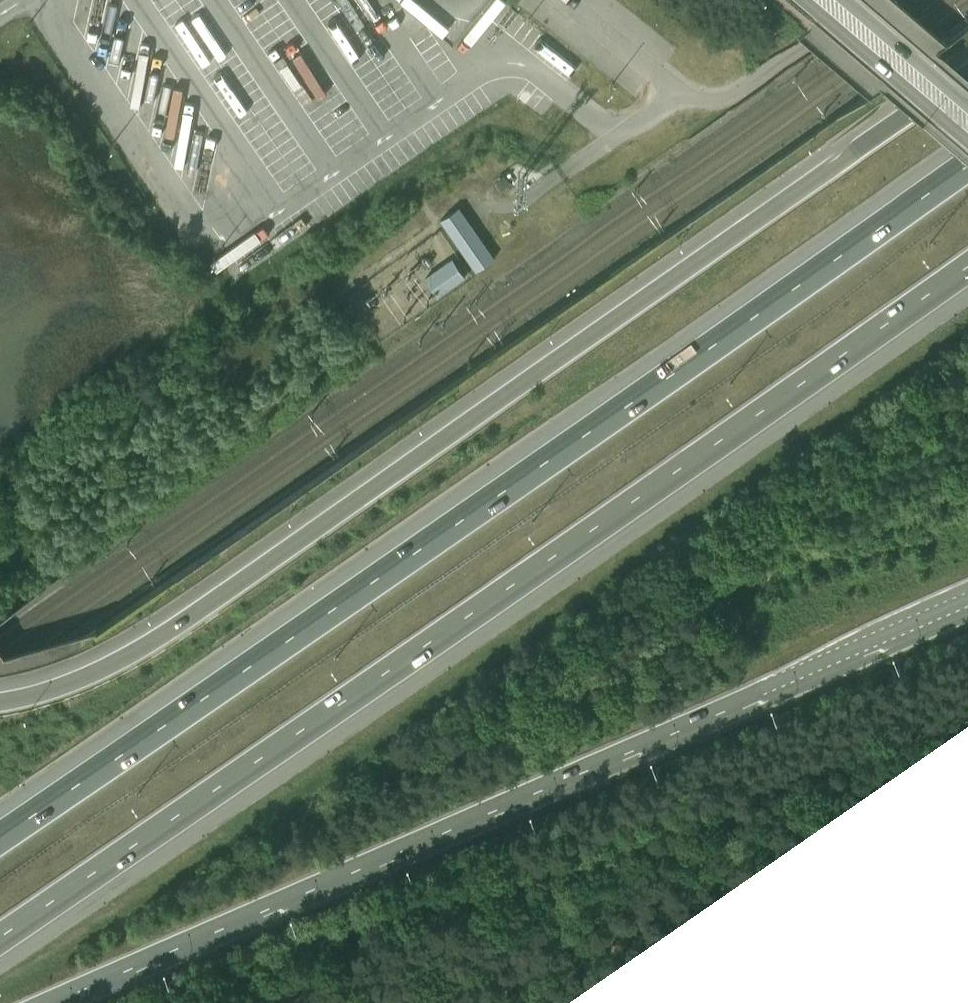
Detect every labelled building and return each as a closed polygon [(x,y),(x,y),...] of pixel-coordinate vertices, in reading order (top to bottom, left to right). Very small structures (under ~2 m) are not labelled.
[(117,26),(123,0),(98,0),(93,21),(117,26)] [(344,121),(359,114),(336,70),(321,78),(344,121)] [(497,256),(462,205),(442,219),(478,269),(497,256)] [(453,257),(427,274),(439,292),(464,275),(453,257)]
